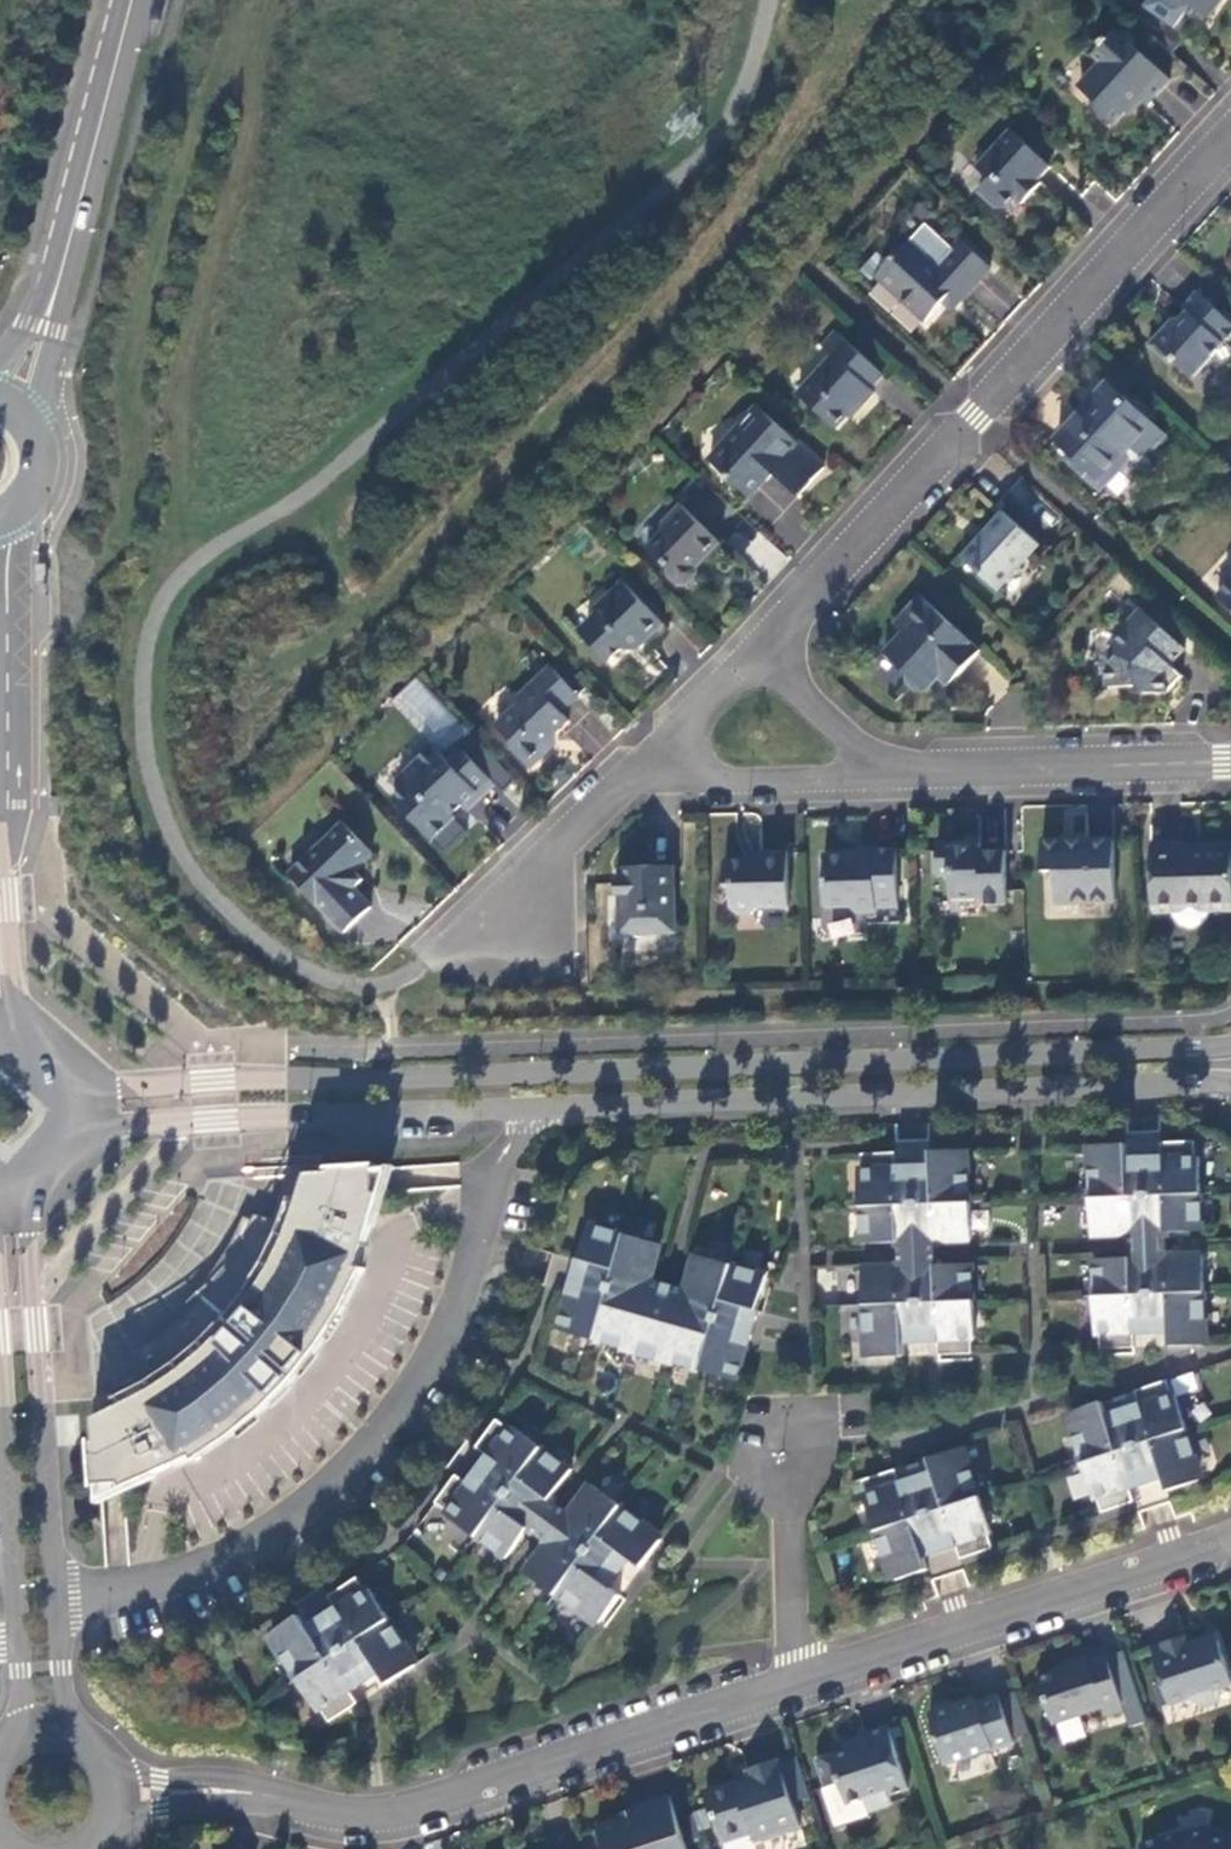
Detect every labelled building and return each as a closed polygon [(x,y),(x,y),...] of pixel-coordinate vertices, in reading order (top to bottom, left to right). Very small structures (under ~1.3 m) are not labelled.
[(1208,20),(1222,0),(1181,0),(1208,20)] [(1170,80),(1116,31),(1108,40),(1105,38),(1099,45),(1101,47),(1093,56),(1102,64),(1079,89),(1097,106),(1098,113),(1113,127),(1126,113),(1129,117),(1138,108),(1134,104),(1139,98),(1147,106),(1170,80)] [(1010,130),(975,168),(989,181),(980,191),(997,207),(1006,207),(1014,198),(1022,205),(1041,184),(1038,181),(1050,167),(1010,130)] [(909,241),(876,277),(925,321),(949,295),(958,303),(990,268),(960,240),(952,249),(925,224),(910,241),(909,241)] [(1197,293),(1183,309),(1187,313),(1174,327),(1166,328),(1149,346),(1163,359),(1170,358),(1193,379),(1230,336),(1230,324),(1197,293)] [(832,356),(798,395),(836,429),(855,408),(859,410),(875,393),(871,390),(884,376),(835,331),(821,347),(832,356)] [(1068,429),(1056,442),(1070,456),(1067,460),(1085,477),(1090,473),(1101,483),(1110,483),(1126,465),(1126,456),(1132,450),(1145,462),(1162,443),(1148,431),(1154,425),(1107,383),(1090,402),(1097,409),(1086,420),(1079,413),(1066,427),(1068,429)] [(758,407),(740,426),(748,434),(765,415),(758,407)] [(825,468),(765,415),(748,434),(740,426),(709,461),(749,498),(766,479),(761,474),(766,468),(798,497),(825,468)] [(662,532),(647,547),(668,568),(668,576),(679,586),(686,586),(698,574),(698,567),(696,566),(704,558),(706,560),(721,545),(680,505),(662,524),(662,532)] [(962,559),(998,591),(1039,545),(1004,513),(962,559)] [(594,631),(585,639),(609,664),(626,647),(641,647),(664,625),(623,582),(594,609),(594,631)] [(1217,597),(1230,610),(1230,582),(1217,597)] [(903,634),(884,654),(907,674),(907,683),(918,693),(927,692),(939,679),(948,670),(957,678),(981,651),(920,597),(894,626),(903,634)] [(1128,631),(1116,643),(1117,657),(1107,668),(1107,688),(1137,687),(1145,694),(1167,694),(1176,685),(1172,681),(1179,673),(1171,666),(1185,650),(1141,610),(1124,627),(1128,631)] [(519,704),(496,726),(512,743),(512,749),(531,769),(548,752),(549,741),(569,721),(562,713),(579,697),(550,667),(519,698),(519,704)] [(948,670),(939,679),(948,687),(957,678),(948,670)] [(410,783),(396,797),(447,851),(470,829),(455,813),(465,804),(471,810),(498,784),(505,792),(518,780),(422,675),(395,700),(437,743),(403,775),(410,783)] [(372,854),(343,823),(289,875),(345,933),(371,908),(354,890),(363,881),(354,871),(372,854)] [(1043,874),(1055,873),(1056,903),(1116,902),(1114,841),(1042,843),(1043,874)] [(1152,874),(1152,907),(1173,907),(1209,906),(1230,905),(1230,845),(1203,845),(1203,851),(1194,852),(1188,846),(1182,846),(1182,843),(1159,843),(1159,846),(1159,874),(1152,874)] [(938,846),(939,877),(951,876),(951,899),(978,899),(987,906),(1007,905),(1007,890),(1006,852),(980,853),(980,845),(938,846)] [(1159,846),(1151,847),(1152,874),(1159,874),(1159,846)] [(870,849),(856,849),(856,854),(825,855),(826,908),(850,907),(856,913),(876,912),(876,908),(899,907),(897,848),(870,849)] [(788,853),(760,853),(760,860),(725,861),(726,888),(731,888),(731,910),(737,915),(753,915),(758,909),(790,908),(788,853)] [(674,867),(627,868),(627,880),(616,880),(617,896),(620,896),(621,934),(676,933),(674,867)] [(1209,906),(1173,907),(1174,916),(1181,925),(1192,929),(1202,925),(1209,915),(1209,906)] [(1124,1140),(1091,1142),(1091,1157),(1087,1157),(1091,1231),(1127,1229),(1165,1228),(1201,1226),(1198,1153),(1194,1153),(1193,1137),(1159,1139),(1160,1154),(1125,1156),(1124,1140)] [(893,1150),(860,1151),(860,1164),(860,1167),(857,1167),(860,1241),(896,1239),(934,1238),(970,1236),(967,1162),(963,1162),(963,1147),(929,1148),(929,1164),(894,1166),(893,1150)] [(364,1267),(358,1265),(381,1193),(375,1191),(374,1169),(377,1169),(376,1167),(329,1168),(329,1170),(331,1170),(331,1173),(288,1174),(274,1220),(254,1214),(238,1247),(222,1272),(203,1296),(182,1319),(159,1338),(128,1358),(137,1378),(94,1398),(97,1441),(94,1441),(94,1439),(92,1439),(95,1487),(97,1487),(97,1484),(122,1482),(125,1487),(194,1455),(196,1460),(201,1457),(201,1456),(232,1435),(265,1408),(295,1377),(322,1342),(344,1306),(360,1272),(361,1273),(364,1267)] [(660,1242),(589,1222),(559,1328),(628,1348),(628,1350),(665,1361),(666,1358),(736,1378),(766,1272),(695,1252),(685,1287),(678,1311),(643,1301),(650,1277),(660,1242)] [(1165,1228),(1127,1229),(1128,1254),(1166,1252),(1165,1228)] [(934,1238),(896,1239),(897,1263),(935,1262),(934,1238)] [(1128,1254),(1092,1255),(1095,1329),(1099,1329),(1099,1345),(1133,1343),(1132,1327),(1167,1327),(1168,1342),(1202,1341),(1201,1325),(1205,1324),(1202,1251),(1166,1252),(1128,1254)] [(897,1263),(861,1265),(862,1302),(864,1339),(868,1338),(868,1354),(902,1353),(902,1337),(936,1336),(937,1340),(937,1352),(971,1350),(971,1334),(974,1334),(972,1297),(971,1260),(935,1262),(897,1263)] [(685,1287),(650,1277),(643,1301),(678,1311),(685,1287)] [(1101,1398),(1068,1408),(1074,1423),(1070,1424),(1073,1433),(1093,1494),(1097,1493),(1102,1509),(1134,1498),(1129,1483),(1162,1472),(1167,1487),(1199,1476),(1194,1461),(1198,1460),(1175,1390),(1171,1391),(1166,1376),(1134,1387),(1139,1402),(1106,1412),(1101,1398)] [(469,1483),(456,1473),(436,1501),(448,1510),(446,1513),(506,1557),(527,1527),(549,1497),(571,1468),(511,1424),(509,1427),(496,1418),(476,1445),(489,1455),(469,1483)] [(894,1466),(862,1477),(866,1489),(867,1492),(864,1493),(887,1563),(890,1562),(895,1577),(928,1566),(922,1551),(955,1540),(957,1544),(961,1555),(993,1545),(988,1529),(991,1528),(968,1459),(965,1460),(960,1445),(927,1455),(932,1470),(899,1481),(894,1466)] [(650,1526),(591,1482),(569,1511),(547,1542),(526,1571),(585,1615),(587,1612),(600,1621),(620,1594),(607,1584),(628,1556),(641,1565),(661,1538),(648,1528),(650,1526)] [(569,1511),(549,1497),(527,1527),(547,1542),(569,1511)] [(309,1627),(300,1614),(271,1633),(280,1646),(277,1648),(318,1710),(321,1708),(330,1721),(358,1702),(349,1689),(378,1670),(380,1673),(387,1683),(415,1664),(407,1651),(410,1649),(369,1587),(366,1589),(357,1576),(329,1595),(338,1608),(309,1627)] [(1216,1633),(1205,1637),(1208,1645),(1219,1641),(1216,1633)] [(1205,1637),(1188,1642),(1186,1636),(1151,1648),(1163,1683),(1155,1686),(1162,1708),(1189,1699),(1206,1708),(1214,1691),(1230,1685),(1230,1678),(1219,1641),(1208,1645),(1205,1637)] [(1069,1668),(1038,1679),(1053,1724),(1102,1708),(1105,1716),(1124,1710),(1107,1656),(1089,1662),(1089,1659),(1068,1666),(1069,1668)] [(931,1708),(928,1715),(943,1762),(989,1747),(990,1750),(1012,1742),(997,1694),(976,1700),(976,1699),(957,1705),(950,1702),(931,1708)] [(889,1727),(860,1737),(864,1748),(855,1751),(851,1749),(817,1761),(826,1788),(840,1783),(847,1805),(864,1799),(869,1812),(891,1805),(888,1796),(909,1789),(889,1727)] [(778,1760),(746,1771),(751,1784),(741,1787),(734,1783),(706,1792),(723,1843),(752,1834),(755,1843),(801,1828),(778,1760)] [(597,1827),(604,1848),(687,1848),(670,1796),(637,1807),(641,1818),(630,1822),(622,1819),(597,1827)] [(1141,1846),(1142,1848),(1230,1848),(1230,1835),(1203,1826),(1141,1846)]
